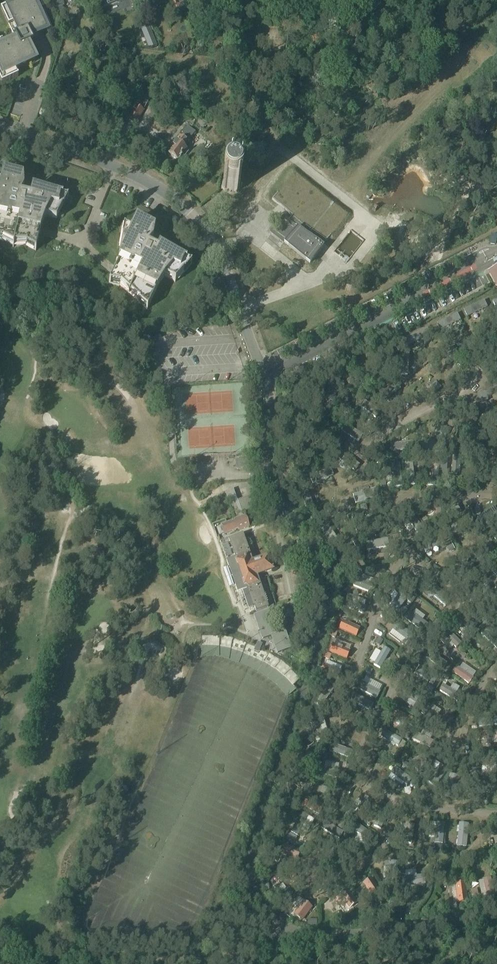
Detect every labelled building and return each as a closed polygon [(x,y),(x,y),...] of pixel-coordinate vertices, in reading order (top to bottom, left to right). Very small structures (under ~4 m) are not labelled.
[(11,4),(1,8),(17,43),(5,48),(2,42),(0,43),(0,82),(2,85),(18,77),(16,72),(35,63),(28,47),(33,44),(31,38),(38,35),(47,31),(38,12),(44,9),(40,0),(19,0),(11,4)] [(54,13),(63,11),(62,7),(64,6),(63,0),(50,0),(54,13)] [(173,10),(181,7),(183,14),(188,12),(183,0),(169,0),(173,10)] [(150,99),(142,94),(128,120),(136,125),(144,111),(150,99)] [(171,148),(173,149),(169,155),(178,162),(182,156),(184,157),(189,151),(184,148),(195,133),(187,127),(171,148)] [(294,173),(273,200),(293,215),(289,220),(302,230),(305,226),(326,242),(347,215),(294,173)] [(26,245),(27,247),(36,251),(40,231),(41,224),(45,218),(56,220),(62,208),(63,208),(68,199),(39,193),(32,190),(30,198),(20,196),(23,190),(23,179),(2,174),(0,185),(0,241),(2,241),(13,246),(26,245)] [(222,185),(222,187),(222,188),(223,189),(224,191),(225,192),(226,193),(227,193),(228,194),(230,194),(231,194),(233,194),(234,194),(236,193),(237,193),(238,192),(239,191),(240,189),(240,188),(241,187),(241,185),(241,184),(240,182),(240,181),(241,179),(238,177),(237,178),(236,177),(234,176),(233,176),(231,176),(230,176),(228,176),(227,177),(226,177),(225,178),(224,179),(223,181),(222,182),(222,184),(222,185)] [(284,216),(270,234),(284,245),(309,265),(317,256),(296,241),(304,232),(302,230),(298,228),(289,220),(284,216)] [(121,286),(140,302),(140,303),(147,310),(160,283),(165,278),(175,282),(184,273),(185,273),(191,265),(165,253),(159,247),(157,251),(148,247),(152,241),(154,230),(136,222),(131,231),(124,228),(122,238),(123,238),(118,266),(117,269),(110,284),(119,286),(121,286)] [(248,460),(235,461),(236,470),(249,469),(248,460)] [(235,522),(221,526),(225,535),(238,530),(239,531),(249,528),(245,517),(243,518),(242,514),(257,509),(253,496),(237,502),(233,490),(225,493),(235,520),(235,521),(235,522)] [(235,557),(227,560),(238,593),(246,589),(253,609),(254,608),(256,612),(256,613),(267,609),(268,609),(274,607),(265,579),(263,580),(261,574),(272,570),(268,558),(253,564),(243,535),(229,540),(235,557)] [(426,570),(418,562),(408,573),(416,580),(426,570)] [(366,603),(347,595),(342,607),(362,615),(366,603)] [(386,614),(393,619),(404,605),(396,599),(386,614)] [(255,616),(263,639),(272,636),(277,653),(291,649),(285,632),(276,635),(268,612),(255,616)] [(422,634),(428,627),(409,612),(404,620),(422,634)] [(339,631),(357,638),(360,629),(342,622),(339,631)] [(496,648),(496,639),(487,629),(481,635),(495,650),(496,648)] [(328,654),(347,662),(351,652),(332,644),(328,654)] [(380,671),(391,653),(384,649),(373,667),(380,671)] [(338,682),(342,673),(324,665),(320,674),(338,682)] [(469,686),(473,680),(456,668),(451,674),(469,686)] [(380,693),(361,683),(358,690),(376,700),(380,693)] [(458,704),(462,698),(443,686),(439,692),(458,704)] [(320,709),(333,692),(327,687),(314,704),(320,709)] [(370,713),(374,705),(355,695),(351,702),(370,713)] [(437,726),(441,720),(425,709),(420,715),(437,726)] [(412,728),(416,721),(395,711),(391,719),(412,728)] [(380,738),(398,748),(402,741),(384,731),(380,738)] [(349,760),(352,751),(331,745),(328,753),(349,760)] [(343,781),(345,773),(323,768),(321,776),(343,781)] [(406,787),(412,780),(395,768),(390,775),(406,787)] [(442,798),(452,801),(459,778),(449,775),(442,798)] [(323,807),(307,799),(303,808),(319,815),(323,807)] [(357,846),(375,846),(375,832),(357,832),(357,846)] [(279,855),(298,864),(303,853),(284,844),(279,855)] [(361,884),(372,898),(380,892),(369,878),(361,884)] [(455,884),(458,905),(468,903),(465,883),(455,884)] [(334,898),(348,915),(357,907),(344,890),(334,898)] [(300,925),(317,909),(308,900),(292,916),(300,925)]
